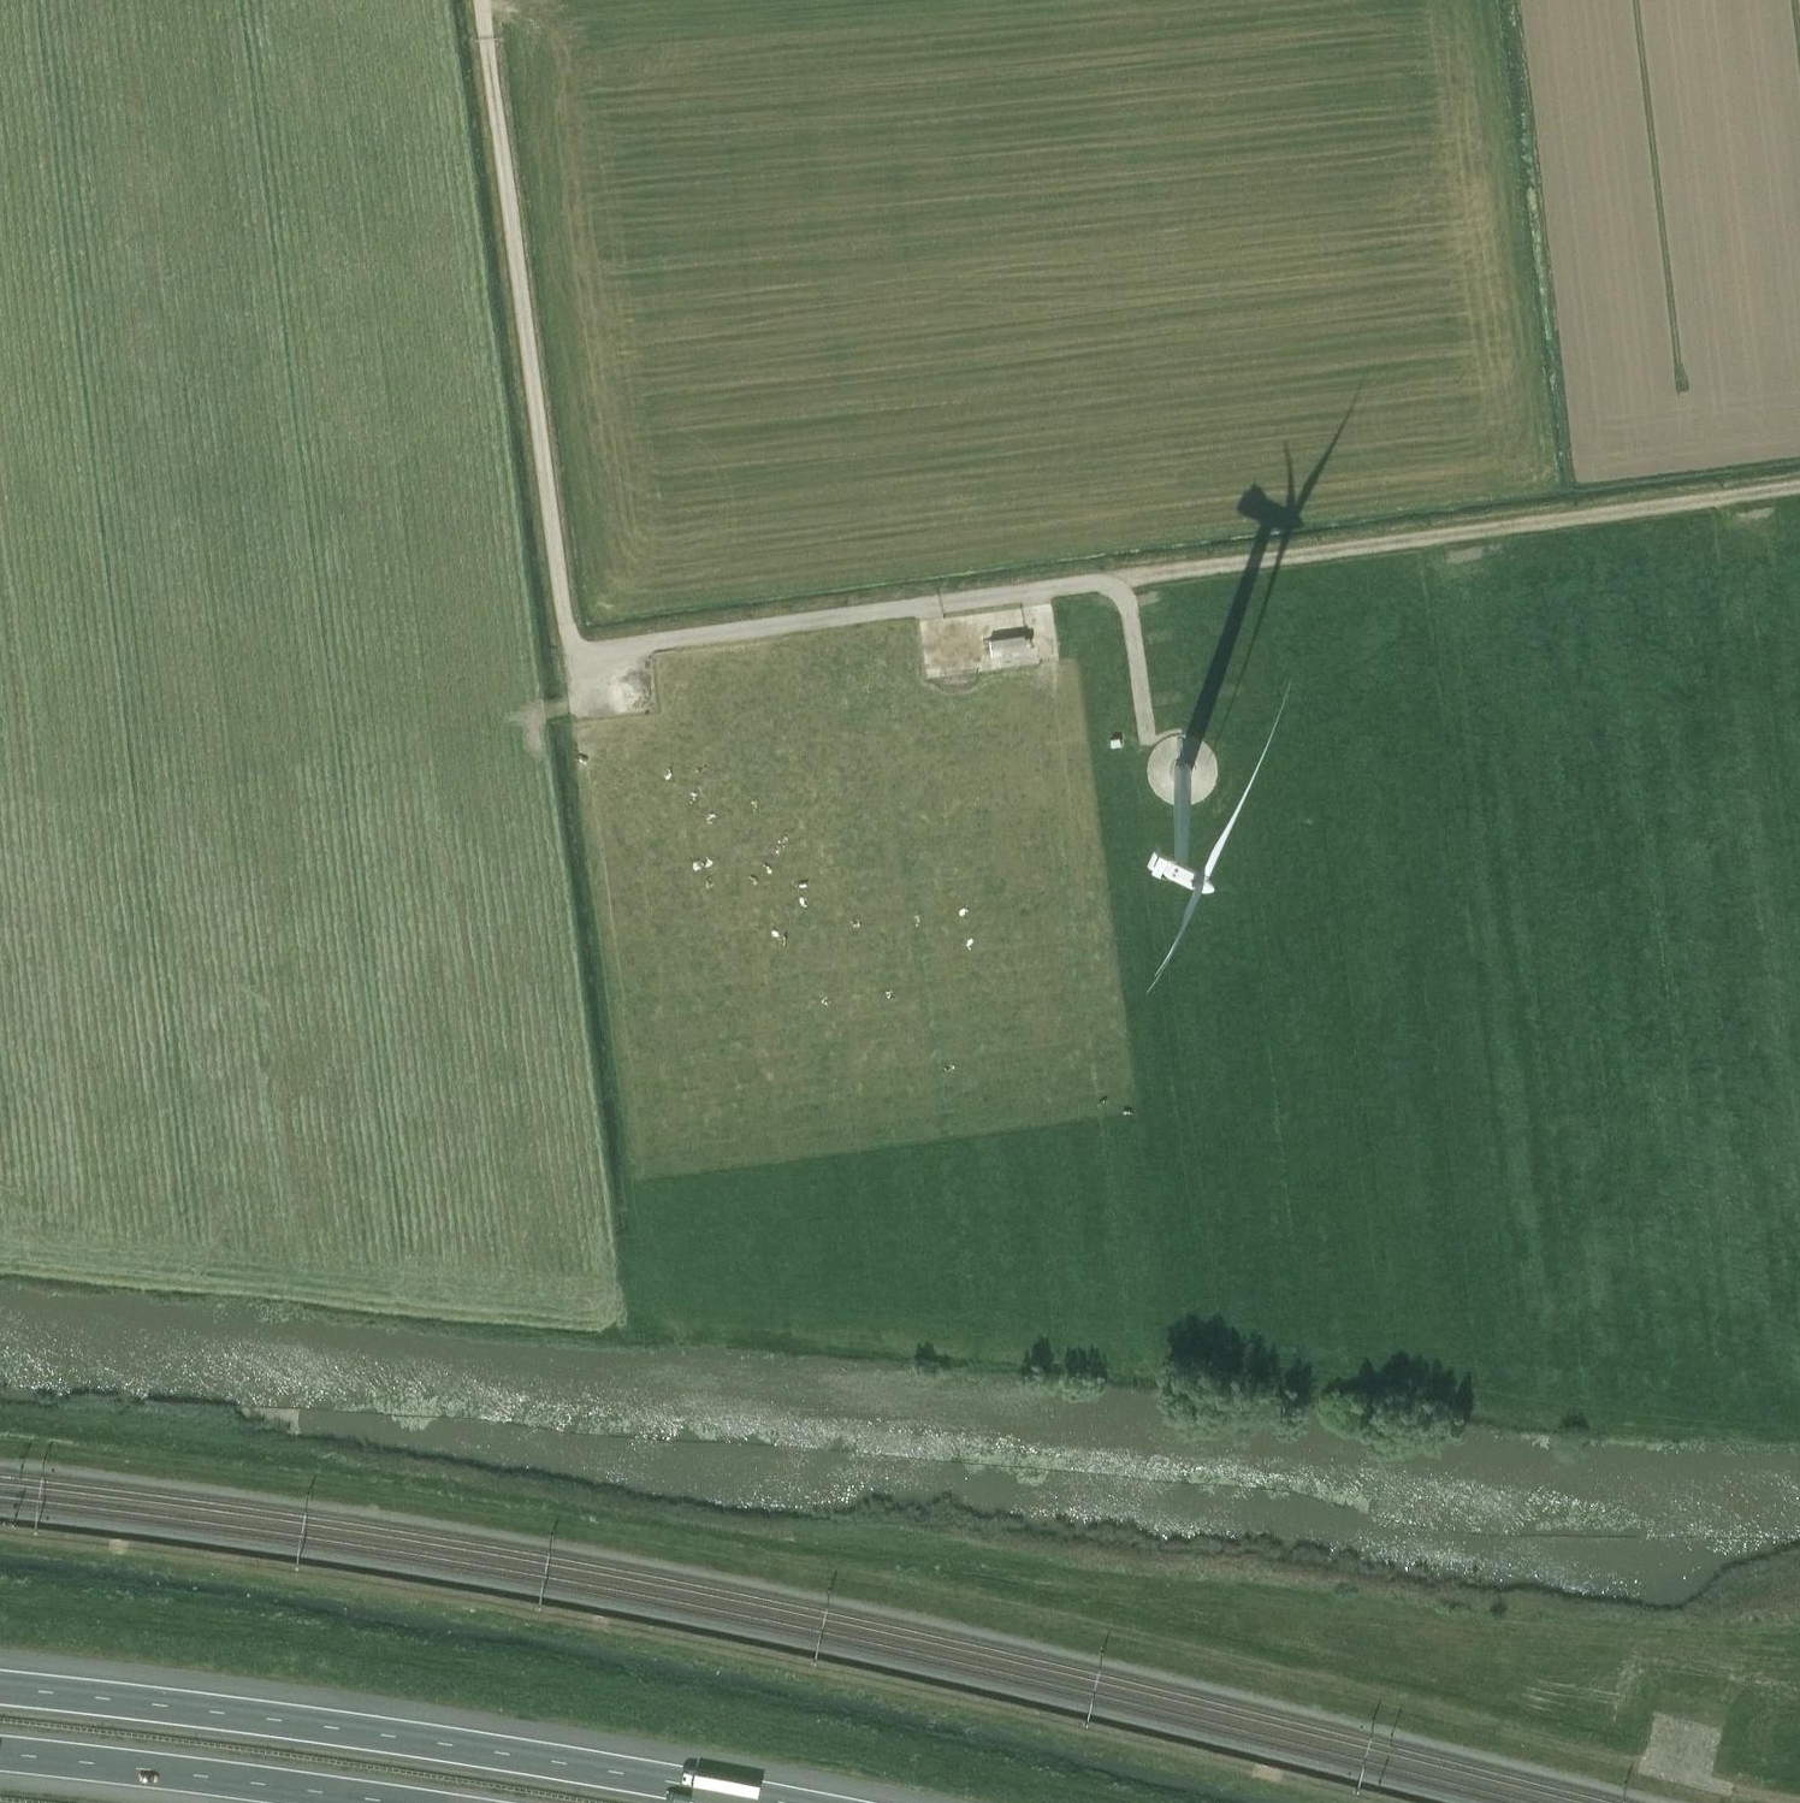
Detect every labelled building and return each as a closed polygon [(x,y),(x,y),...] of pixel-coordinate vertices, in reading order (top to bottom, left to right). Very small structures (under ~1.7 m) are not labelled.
[(990,651),(1027,647),(1025,631),(988,635),(990,651)] [(1163,741),(1160,743),(1156,747),(1153,750),(1151,754),(1149,758),(1148,763),(1147,767),(1147,772),(1148,776),(1149,781),(1150,785),(1153,789),(1155,792),(1158,796),(1162,799),(1166,801),(1170,803),(1174,804),(1179,805),(1183,805),(1188,804),(1192,803),(1197,802),(1201,800),(1204,797),(1208,794),(1210,790),(1213,786),(1215,782),(1216,778),(1217,773),(1217,769),(1216,764),(1215,760),(1214,756),(1211,752),(1209,748),(1206,745),(1202,742),(1198,739),(1194,738),(1190,736),(1185,736),(1181,735),(1176,736),(1172,737),(1167,739),(1163,741)]
